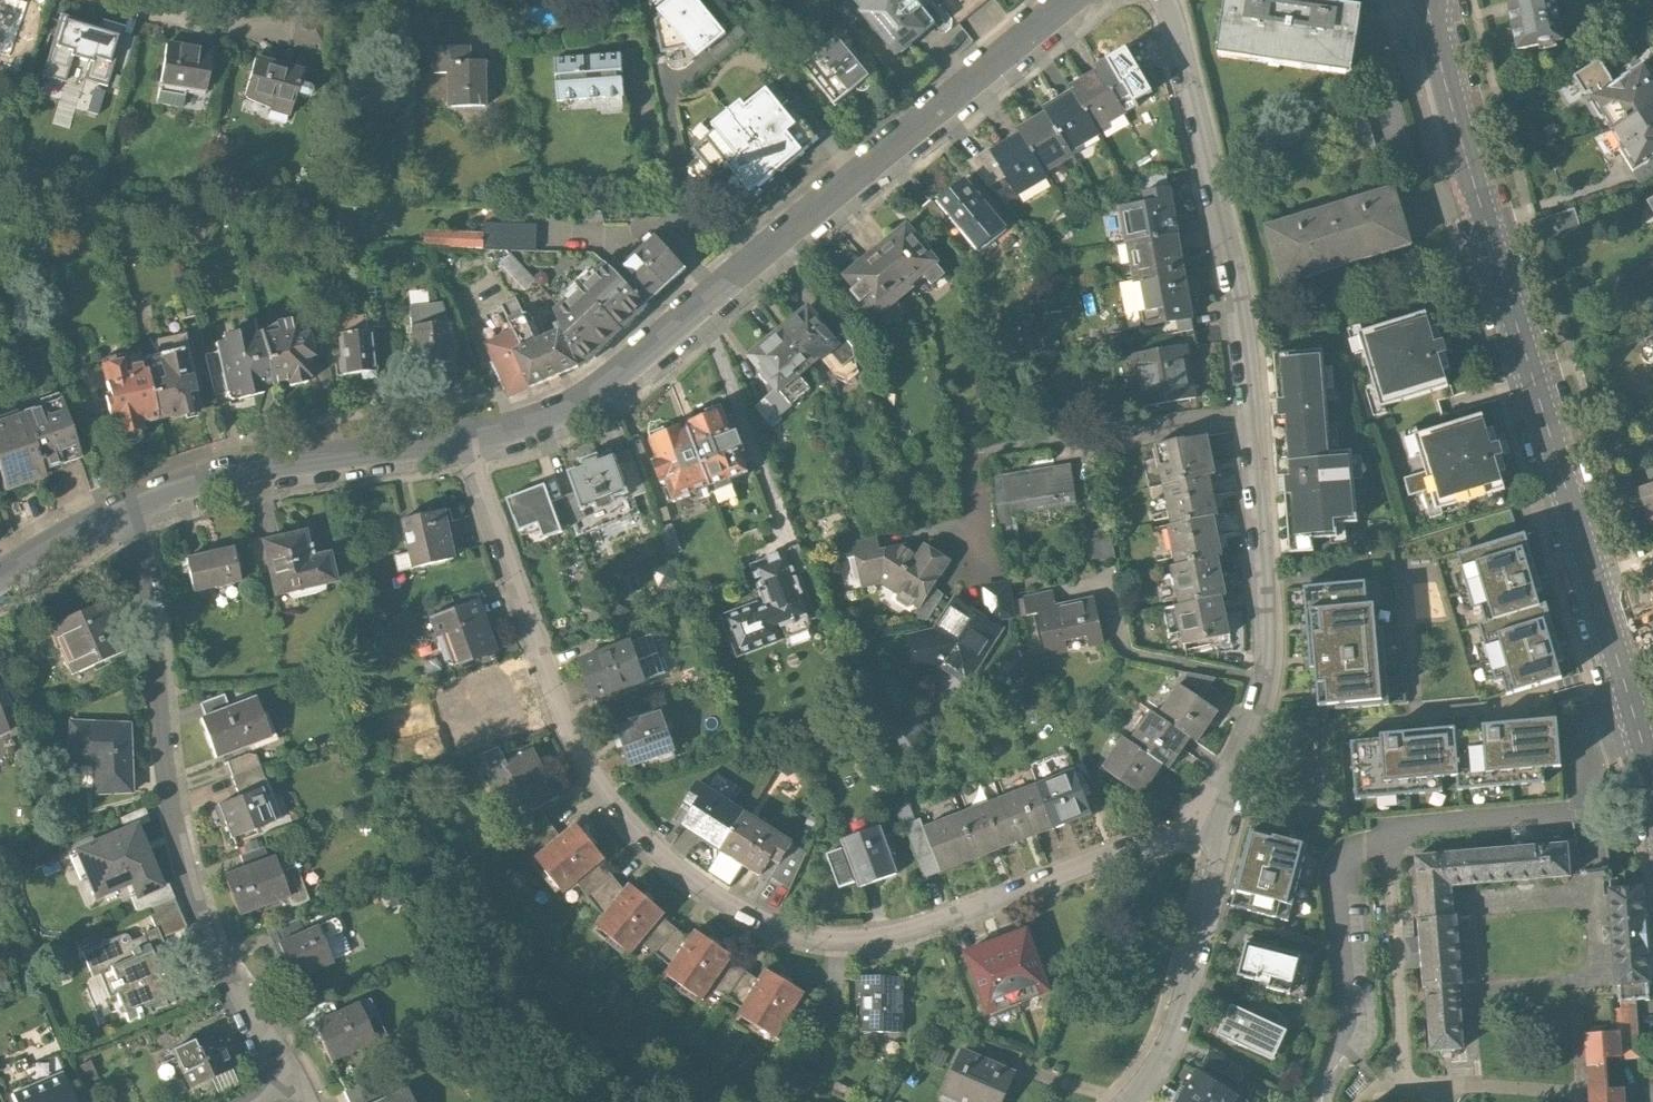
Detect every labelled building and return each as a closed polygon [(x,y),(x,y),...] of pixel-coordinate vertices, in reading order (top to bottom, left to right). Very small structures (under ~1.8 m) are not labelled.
[(5,38),(1,49),(18,55),(35,9),(12,0),(0,0),(0,36),(5,38)] [(702,0),(672,0),(660,10),(663,15),(657,20),(664,51),(690,45),(700,56),(727,34),(702,0)] [(853,3),(895,58),(934,27),(913,0),(857,0),(853,3)] [(1290,0),(1228,0),(1221,57),(1352,75),(1361,10),(1290,0)] [(1556,0),(1508,0),(1517,50),(1564,41),(1556,0)] [(122,36),(62,17),(43,75),(65,82),(73,56),(92,62),(77,108),(98,115),(122,36)] [(1637,46),(1627,29),(1597,48),(1607,65),(1637,46)] [(869,78),(837,39),(802,68),(834,107),(869,78)] [(211,51),(167,44),(161,83),(205,91),(211,51)] [(465,47),(432,47),(432,71),(450,71),(450,107),(488,106),(488,61),(465,61),(465,47)] [(1098,65),(1100,69),(1124,109),(1151,93),(1125,49),(1098,65)] [(622,97),(620,56),(556,60),(558,101),(622,97)] [(293,94),(306,97),(309,96),(311,95),(312,92),(312,90),(311,88),(309,86),(296,82),(299,70),(255,58),(244,95),(272,102),(270,109),(288,114),(293,94)] [(1616,86),(1601,62),(1576,78),(1593,100),(1616,86)] [(1647,68),(1616,86),(1593,100),(1615,136),(1652,113),(1652,77),(1647,68)] [(1071,86),(1074,91),(1097,130),(1126,113),(1124,109),(1100,69),(1071,86)] [(767,85),(688,151),(736,207),(814,141),(767,85)] [(1045,108),(1048,113),(1071,152),(1100,135),(1097,130),(1074,91),(1045,108)] [(1020,130),(1022,133),(1046,174),(1074,158),(1071,152),(1048,113),(1020,130)] [(1615,136),(1636,171),(1652,161),(1652,113),(1615,136)] [(1048,179),(1046,174),(1022,133),(992,151),(1008,177),(1019,196),(1048,179)] [(992,151),(972,163),(987,190),(1008,177),(992,151)] [(1148,190),(1168,187),(1167,178),(1140,182),(1141,191),(1148,190)] [(963,182),(936,205),(976,252),(1003,229),(963,182)] [(1396,184),(1264,226),(1283,285),(1415,243),(1396,184)] [(1150,203),(1123,207),(1128,242),(1180,233),(1172,186),(1168,187),(1148,190),(1150,203)] [(1574,210),(1537,222),(1545,248),(1579,227),(1574,210)] [(486,235),(427,232),(426,245),(539,250),(540,226),(486,223),(486,235)] [(908,225),(876,251),(909,291),(941,265),(908,225)] [(1185,268),(1180,233),(1128,242),(1134,277),(1185,268)] [(655,238),(613,276),(645,310),(686,271),(655,238)] [(877,317),(909,291),(876,251),(844,277),(877,317)] [(527,287),(535,279),(510,255),(502,263),(527,287)] [(562,332),(578,367),(579,371),(645,310),(613,276),(605,267),(555,314),(562,332)] [(1134,277),(1138,302),(1190,293),(1185,268),(1134,277)] [(449,357),(447,320),(441,303),(429,304),(427,293),(409,294),(410,306),(415,360),(449,357)] [(1194,318),(1190,293),(1138,302),(1143,327),(1194,318)] [(810,306),(778,331),(808,368),(821,358),(840,342),(810,306)] [(1429,313),(1361,333),(1383,408),(1450,388),(1445,371),(1452,369),(1440,328),(1434,330),(1429,313)] [(1196,330),(1194,318),(1143,327),(1144,338),(1167,335),(1196,330)] [(276,332),(259,336),(270,387),(286,383),(288,389),(308,385),(303,361),(310,359),(306,338),(299,339),(296,321),(274,326),(276,332)] [(305,334),(306,338),(310,359),(326,356),(320,330),(305,334)] [(1198,344),(1196,330),(1167,335),(1169,349),(1189,346),(1198,344)] [(798,376),(808,368),(778,331),(747,357),(777,393),(798,376)] [(223,344),(216,345),(217,354),(226,394),(227,397),(233,396),(235,401),(261,395),(260,389),(270,387),(259,336),(247,338),(246,332),(222,337),(223,344)] [(336,336),(340,374),(374,371),(370,332),(336,336)] [(515,354),(531,389),(578,367),(562,332),(523,350),(515,354)] [(487,346),(510,398),(531,389),(515,354),(523,350),(516,333),(487,346)] [(845,338),(840,342),(821,358),(836,376),(845,379),(858,368),(852,347),(845,338)] [(1198,397),(1189,346),(1169,349),(1130,356),(1139,407),(1198,397)] [(212,397),(226,394),(217,354),(204,357),(212,397)] [(188,356),(147,365),(159,419),(176,415),(177,419),(201,413),(188,356)] [(1322,356),(1282,359),(1285,400),(1278,400),(1279,416),(1287,416),(1290,462),(1329,459),(1322,356)] [(128,360),(104,366),(110,394),(105,395),(112,423),(117,422),(120,436),(144,430),(142,423),(159,419),(147,365),(130,369),(128,360)] [(810,390),(798,376),(777,393),(768,401),(779,415),(810,390)] [(779,415),(768,401),(757,410),(772,428),(783,419),(779,415)] [(61,402),(23,415),(42,471),(81,458),(61,402)] [(722,412),(686,427),(710,488),(747,474),(739,453),(742,451),(734,431),(730,432),(722,412)] [(0,422),(0,477),(5,492),(44,478),(42,471),(23,415),(0,422)] [(1483,415),(1415,436),(1438,510),(1506,489),(1501,473),(1507,471),(1494,429),(1488,431),(1483,415)] [(674,503),(710,488),(686,427),(650,441),(658,463),(652,465),(661,487),(667,485),(674,503)] [(1215,473),(1207,435),(1157,446),(1165,484),(1210,474),(1215,473)] [(631,450),(614,457),(628,495),(630,501),(647,495),(631,450)] [(569,473),(577,495),(583,511),(628,495),(614,457),(569,473)] [(1349,458),(1329,459),(1290,462),(1291,476),(1286,476),(1287,494),(1292,494),(1295,537),(1335,535),(1334,520),(1353,519),(1349,458)] [(1649,479),(1652,477),(1652,462),(1644,466),(1649,479)] [(1072,465),(993,477),(1003,541),(1021,538),(1017,513),(1078,504),(1072,465)] [(1219,514),(1210,474),(1165,484),(1173,524),(1214,515),(1219,514)] [(1641,491),(1651,523),(1652,523),(1652,487),(1651,488),(1641,491)] [(544,488),(506,502),(518,533),(536,526),(541,540),(561,533),(559,529),(550,505),(544,488)] [(577,495),(550,505),(559,529),(586,519),(583,511),(577,495)] [(445,512),(402,521),(410,556),(397,559),(400,571),(455,559),(445,512)] [(1223,554),(1214,515),(1173,524),(1169,525),(1177,564),(1219,555),(1223,554)] [(696,549),(684,517),(660,527),(673,558),(696,549)] [(1523,527),(1457,548),(1475,607),(1482,605),(1486,620),(1542,602),(1539,594),(1544,593),(1540,582),(1523,527)] [(1109,530),(1081,536),(1087,564),(1114,559),(1109,530)] [(303,532),(262,541),(269,572),(274,596),(335,583),(328,554),(309,559),(303,532)] [(917,557),(901,547),(880,552),(876,538),(847,545),(849,556),(856,555),(863,587),(881,582),(920,607),(933,587),(950,561),(925,545),(917,557)] [(257,575),(269,572),(262,541),(250,544),(257,575)] [(800,547),(788,552),(798,576),(809,571),(800,547)] [(239,581),(232,549),(184,561),(192,593),(239,581)] [(757,604),(722,617),(738,658),(806,632),(810,624),(799,596),(805,594),(798,576),(788,552),(752,565),(767,604),(758,608),(757,604)] [(1227,595),(1219,555),(1177,564),(1172,565),(1180,605),(1223,596),(1227,595)] [(1339,582),(1308,586),(1313,631),(1316,657),(1319,684),(1320,699),(1384,693),(1372,579),(1339,582)] [(982,586),(985,616),(995,622),(1015,619),(1015,617),(1013,602),(1010,583),(982,586)] [(944,594),(933,587),(920,607),(916,614),(927,621),(944,594)] [(1025,597),(1025,600),(1028,615),(1038,613),(1047,656),(1104,644),(1094,598),(1056,606),(1053,591),(1025,597)] [(1231,634),(1223,596),(1180,605),(1176,606),(1184,644),(1231,634)] [(956,597),(934,630),(906,637),(914,673),(940,667),(967,685),(1004,628),(995,622),(985,616),(956,597)] [(1013,602),(1015,617),(1028,615),(1025,600),(1013,602)] [(478,601),(431,618),(437,635),(446,632),(457,662),(496,648),(478,601)] [(1486,620),(1479,622),(1498,681),(1504,679),(1508,694),(1564,677),(1561,668),(1566,667),(1561,653),(1545,601),(1542,602),(1486,620)] [(102,604),(45,628),(54,648),(64,643),(77,673),(123,653),(102,604)] [(629,643),(579,661),(594,700),(644,682),(629,643)] [(1188,673),(1179,686),(1200,701),(1215,679),(1188,673)] [(523,724),(507,675),(447,695),(462,739),(479,734),(480,738),(523,724)] [(1200,701),(1179,686),(1158,717),(1190,738),(1197,743),(1218,713),(1200,701)] [(201,703),(206,716),(230,707),(225,694),(201,703)] [(270,737),(256,697),(230,707),(206,716),(202,717),(216,757),(270,737)] [(9,731),(0,711),(0,735),(9,731)] [(1169,769),(1190,738),(1158,717),(1151,712),(1130,743),(1163,764),(1169,769)] [(662,714),(619,729),(632,767),(675,751),(662,714)] [(1483,731),(1456,733),(1460,777),(1456,777),(1458,791),(1528,784),(1526,771),(1562,768),(1557,719),(1483,726),(1483,731)] [(133,794),(131,722),(64,720),(62,763),(93,764),(94,794),(133,794)] [(1381,740),(1351,743),(1356,800),(1426,793),(1424,780),(1456,777),(1460,777),(1456,733),(1455,728),(1380,735),(1381,740)] [(1142,795),(1163,764),(1130,743),(1123,738),(1102,769),(1142,795)] [(483,753),(491,770),(507,762),(500,747),(483,753)] [(517,784),(531,810),(540,805),(558,796),(533,748),(507,762),(491,770),(486,773),(498,794),(517,784)] [(226,762),(231,776),(259,765),(255,754),(248,753),(226,762)] [(231,776),(239,796),(258,789),(261,796),(270,793),(259,765),(231,776)] [(716,772),(706,788),(732,804),(743,788),(716,772)] [(1075,772),(1041,785),(1057,827),(1091,814),(1075,772)] [(719,850),(743,811),(732,804),(706,788),(696,782),(684,801),(693,807),(681,826),(719,850)] [(1021,840),(1057,827),(1041,785),(1005,798),(1021,840)] [(239,796),(216,805),(228,837),(270,821),(261,796),(258,789),(239,796)] [(981,855),(1021,840),(1005,798),(965,813),(981,855)] [(513,820),(521,831),(547,817),(540,805),(531,810),(513,820)] [(121,818),(127,830),(140,824),(151,820),(146,807),(121,818)] [(777,862),(791,841),(743,811),(719,850),(756,873),(767,856),(777,862)] [(940,871),(981,855),(965,813),(924,828),(940,871)] [(561,837),(547,817),(521,831),(538,855),(561,837)] [(924,876),(940,871),(924,828),(920,818),(904,823),(924,876)] [(164,884),(140,824),(127,830),(79,849),(99,897),(134,883),(139,895),(140,898),(166,887),(164,884)] [(538,855),(535,857),(563,892),(576,881),(601,861),(604,859),(576,825),(561,837),(538,855)] [(840,887),(857,880),(860,888),(898,874),(881,826),(842,840),(845,847),(828,854),(840,887)] [(1302,846),(1250,834),(1237,888),(1289,900),(1302,846)] [(805,850),(791,841),(777,862),(769,875),(789,887),(805,850)] [(242,854),(246,867),(270,858),(266,846),(242,854)] [(1418,857),(1423,921),(1455,918),(1453,886),(1460,885),(1540,879),(1573,877),(1570,846),(1524,850),(1418,857)] [(292,907),(310,900),(292,850),(274,857),(288,896),(292,907)] [(246,867),(224,875),(239,914),(288,896),(274,857),(270,858),(246,867)] [(613,876),(601,861),(576,881),(588,896),(613,876)] [(625,891),(613,876),(588,896),(603,917),(625,891)] [(169,882),(164,884),(166,887),(140,898),(139,895),(134,897),(140,911),(149,907),(175,896),(169,882)] [(627,953),(639,939),(660,915),(662,913),(630,885),(625,891),(603,917),(595,926),(627,953)] [(1614,893),(1619,988),(1652,986),(1652,980),(1649,891),(1614,893)] [(187,926),(175,896),(149,907),(159,929),(162,937),(187,926)] [(655,953),(675,929),(660,915),(639,939),(655,953)] [(1425,990),(1429,989),(1460,987),(1464,987),(1459,918),(1455,918),(1423,921),(1420,921),(1425,990)] [(316,926),(279,943),(295,978),(332,962),(316,926)] [(124,932),(82,950),(93,976),(102,972),(166,946),(162,937),(159,929),(133,940),(131,936),(129,933),(127,932),(124,932)] [(689,939),(675,929),(655,953),(671,964),(689,939)] [(1050,990),(1027,929),(964,952),(987,1013),(1050,990)] [(730,955),(695,930),(689,939),(671,964),(665,973),(701,998),(710,984),(728,958),(730,955)] [(1300,954),(1246,941),(1238,974),(1292,987),(1300,954)] [(120,993),(132,1022),(188,999),(166,946),(102,972),(112,996),(120,993)] [(728,958),(710,984),(726,995),(745,969),(728,958)] [(760,978),(745,969),(726,995),(743,1006),(760,978)] [(801,995),(803,992),(765,969),(760,978),(743,1006),(738,1013),(776,1036),(785,1022),(801,995)] [(903,1030),(903,978),(864,978),(864,1031),(903,1030)] [(1461,993),(1460,987),(1429,989),(1433,1054),(1448,1053),(1465,1052),(1461,993)] [(816,1004),(801,995),(785,1022),(800,1031),(816,1004)] [(1619,1005),(1622,1034),(1623,1058),(1641,1057),(1637,1003),(1619,1005)] [(357,1004),(314,1024),(330,1061),(374,1042),(357,1004)] [(1287,1034),(1231,1007),(1217,1036),(1274,1062),(1287,1034)] [(1590,1037),(1594,1091),(1611,1090),(1609,1059),(1623,1058),(1622,1034),(1590,1037)] [(194,1041),(173,1050),(184,1073),(204,1064),(209,1076),(232,1066),(218,1036),(197,1046),(194,1041)] [(1016,1071),(963,1049),(944,1093),(964,1101),(1003,1101),(1016,1071)] [(1233,1063),(1209,1050),(1203,1062),(1227,1075),(1233,1063)] [(101,1079),(93,1060),(79,1066),(87,1085),(101,1079)] [(1177,1101),(1240,1101),(1242,1099),(1197,1070),(1177,1101)] [(13,1095),(16,1101),(77,1101),(65,1074),(13,1095)] [(355,1101),(365,1101),(383,1094),(377,1079),(350,1091),(355,1101)] [(1595,1101),(1624,1101),(1624,1100),(1623,1089),(1611,1090),(1594,1091),(1595,1101)] [(381,1101),(414,1101),(408,1090),(381,1101)]
